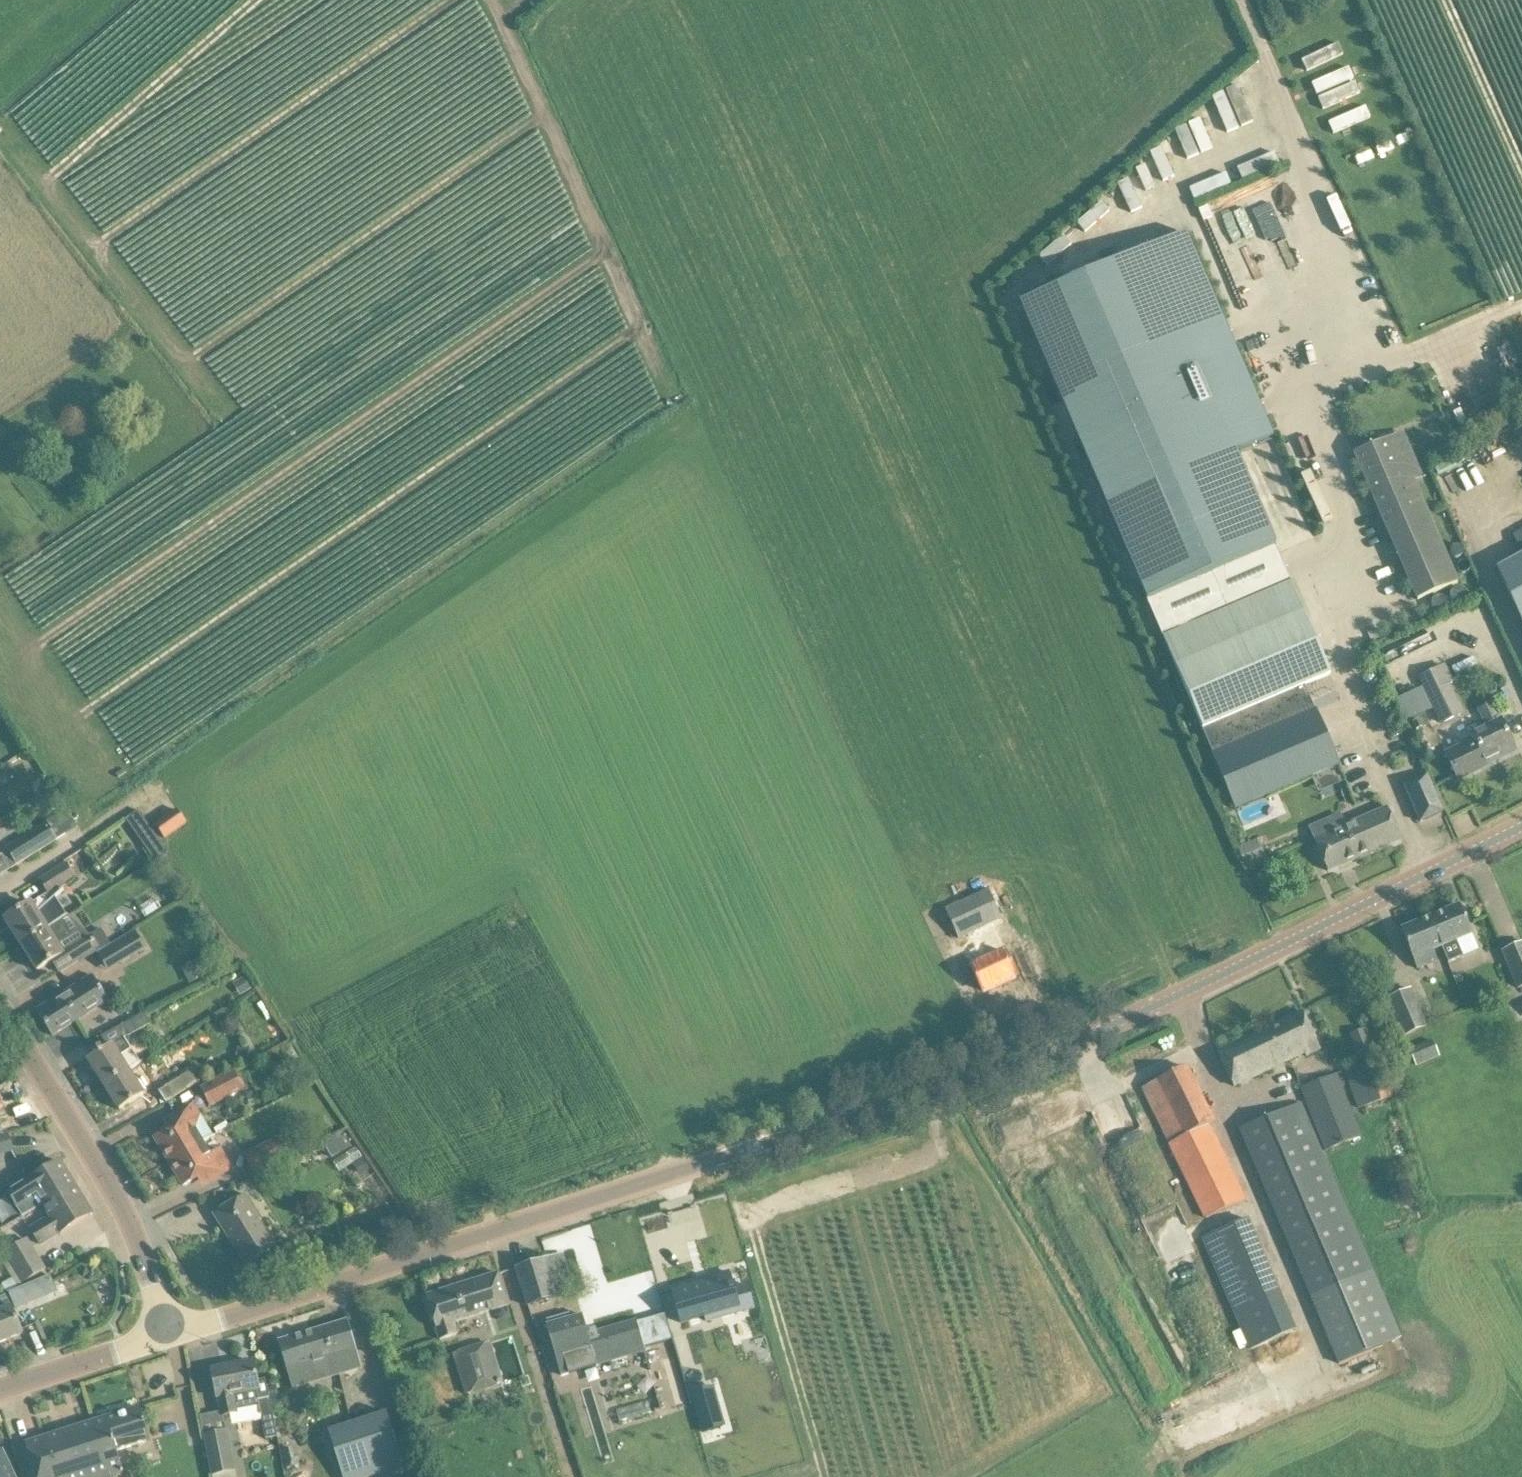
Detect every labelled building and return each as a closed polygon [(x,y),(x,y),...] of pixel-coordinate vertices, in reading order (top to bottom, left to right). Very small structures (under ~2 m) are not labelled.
[(1249,207),(1259,236),(1273,231),(1282,255),(1317,242),(1298,189),(1249,207)] [(1164,636),(1169,648),(1236,809),(1340,765),(1306,685),(1331,674),(1291,582),(1236,453),(1274,437),(1186,233),(1019,303),(1078,439),(1164,636)] [(2,426),(0,427),(0,446),(11,439),(2,426)] [(1416,482),(1396,435),(1354,453),(1419,601),(1460,583),(1416,482)] [(1498,571),(1521,620),(1521,557),(1498,571)] [(1442,667),(1419,677),(1441,724),(1464,713),(1442,667)] [(1471,735),(1473,739),(1445,753),(1458,780),(1488,765),(1487,764),(1504,756),(1502,751),(1513,745),(1492,703),(1478,711),(1486,727),(1471,735)] [(1443,812),(1432,786),(1427,775),(1400,787),(1415,824),(1443,812)] [(155,825),(164,838),(186,823),(177,810),(155,825)] [(1312,835),(1328,871),(1401,840),(1388,810),(1346,827),(1344,822),(1312,835)] [(2,855),(11,869),(56,841),(77,826),(69,812),(57,819),(55,815),(47,820),(46,823),(46,824),(7,849),(2,855)] [(145,834),(138,814),(126,817),(132,838),(145,834)] [(153,835),(143,842),(152,855),(162,849),(153,835)] [(1257,838),(1236,845),(1243,866),(1264,859),(1257,838)] [(41,880),(49,894),(75,878),(66,865),(41,880)] [(945,909),(958,938),(1002,918),(988,889),(945,909)] [(5,919),(20,943),(61,918),(66,915),(56,898),(48,903),(44,896),(31,904),(5,919)] [(1456,942),(1473,935),(1460,905),(1431,917),(1441,942),(1440,943),(1448,963),(1462,957),(1456,942)] [(1441,942),(1431,917),(1430,918),(1401,930),(1417,968),(1437,960),(1432,946),(1440,943),(1441,942)] [(61,918),(20,943),(37,970),(48,964),(52,961),(53,961),(67,952),(65,950),(60,941),(71,934),(61,918)] [(95,947),(109,940),(101,928),(92,934),(99,945),(95,947)] [(98,952),(97,953),(105,965),(117,958),(120,963),(146,947),(135,929),(111,944),(98,952)] [(65,950),(73,962),(95,947),(99,945),(92,934),(91,933),(65,950)] [(963,950),(983,993),(1016,977),(1003,949),(985,958),(978,943),(963,950)] [(1518,988),(1521,986),(1521,944),(1504,951),(1518,988)] [(181,968),(189,984),(211,972),(203,957),(181,968)] [(37,1010),(53,1035),(108,999),(92,974),(37,1010)] [(233,984),(240,995),(253,987),(246,976),(233,984)] [(1389,999),(1405,1037),(1426,1027),(1410,990),(1389,999)] [(1218,1052),(1234,1087),(1304,1054),(1306,1053),(1308,1057),(1321,1051),(1303,1012),(1218,1052)] [(121,1025),(127,1036),(150,1024),(143,1013),(121,1025)] [(135,1063),(128,1052),(131,1049),(124,1037),(88,1060),(103,1084),(127,1068),(135,1063)] [(1409,1049),(1417,1066),(1441,1055),(1432,1038),(1409,1049)] [(1344,1071),(1358,1109),(1392,1096),(1378,1059),(1344,1071)] [(1170,1144),(1204,1217),(1246,1199),(1211,1124),(1213,1123),(1186,1067),(1143,1088),(1170,1144)] [(127,1068),(103,1084),(120,1110),(137,1100),(155,1087),(147,1076),(137,1083),(127,1068)] [(201,1087),(211,1107),(245,1090),(235,1070),(201,1087)] [(190,1071),(159,1091),(166,1102),(197,1082),(190,1071)] [(1300,1088),(1325,1150),(1363,1135),(1338,1073),(1300,1088)] [(1300,1103),(1239,1130),(1311,1298),(1338,1365),(1400,1338),(1372,1271),(1300,1103)] [(202,1141),(211,1136),(200,1117),(192,1104),(188,1107),(171,1117),(176,1125),(168,1130),(155,1138),(169,1162),(203,1142),(202,1141)] [(348,1147),(341,1134),(326,1142),(333,1155),(348,1147)] [(12,1150),(6,1135),(0,1137),(0,1154),(12,1150)] [(244,1154),(253,1172),(291,1154),(282,1136),(244,1154)] [(203,1142),(169,1162),(184,1186),(205,1173),(210,1182),(227,1171),(231,1169),(219,1149),(210,1154),(203,1142)] [(336,1161),(343,1171),(353,1164),(362,1157),(356,1147),(336,1161)] [(362,1157),(353,1164),(360,1174),(370,1167),(362,1157)] [(43,1204),(44,1206),(75,1186),(60,1161),(8,1194),(22,1217),(43,1204)] [(75,1186),(44,1206),(49,1215),(28,1228),(39,1245),(92,1213),(75,1186)] [(259,1221),(261,1219),(246,1194),(214,1215),(247,1265),(275,1247),(259,1221)] [(1249,1218),(1201,1238),(1249,1351),(1297,1331),(1249,1218)] [(3,1253),(22,1283),(45,1268),(26,1238),(3,1253)] [(516,1268),(528,1306),(574,1292),(562,1253),(516,1268)] [(426,1296),(440,1339),(457,1333),(454,1322),(509,1305),(499,1273),(426,1296)] [(727,1274),(671,1290),(681,1324),(705,1317),(706,1322),(739,1313),(727,1274)] [(23,1287),(10,1292),(17,1309),(30,1303),(23,1287)] [(23,1333),(15,1315),(11,1307),(8,1299),(0,1302),(0,1343),(23,1333)] [(551,1324),(547,1325),(561,1376),(645,1352),(636,1320),(587,1333),(582,1315),(572,1318),(571,1314),(549,1320),(551,1324)] [(279,1342),(285,1361),(293,1387),(361,1367),(348,1321),(279,1342)] [(458,1353),(464,1372),(470,1393),(490,1386),(478,1346),(458,1353)] [(261,1415),(273,1413),(266,1379),(258,1381),(254,1362),(212,1370),(221,1416),(237,1413),(237,1411),(259,1406),(261,1415)] [(276,1387),(268,1388),(270,1396),(278,1394),(276,1387)] [(711,1393),(690,1399),(701,1437),(722,1431),(711,1393)] [(37,1476),(107,1476),(124,1472),(117,1451),(150,1440),(140,1408),(26,1444),(37,1476)] [(351,1423),(328,1431),(345,1476),(369,1476),(400,1468),(404,1466),(386,1411),(351,1423)] [(275,1424),(263,1426),(266,1439),(277,1437),(275,1424)] [(236,1470),(227,1431),(204,1436),(212,1475),(236,1470)] [(1,1452),(0,1452),(0,1476),(13,1476),(1,1452)]
